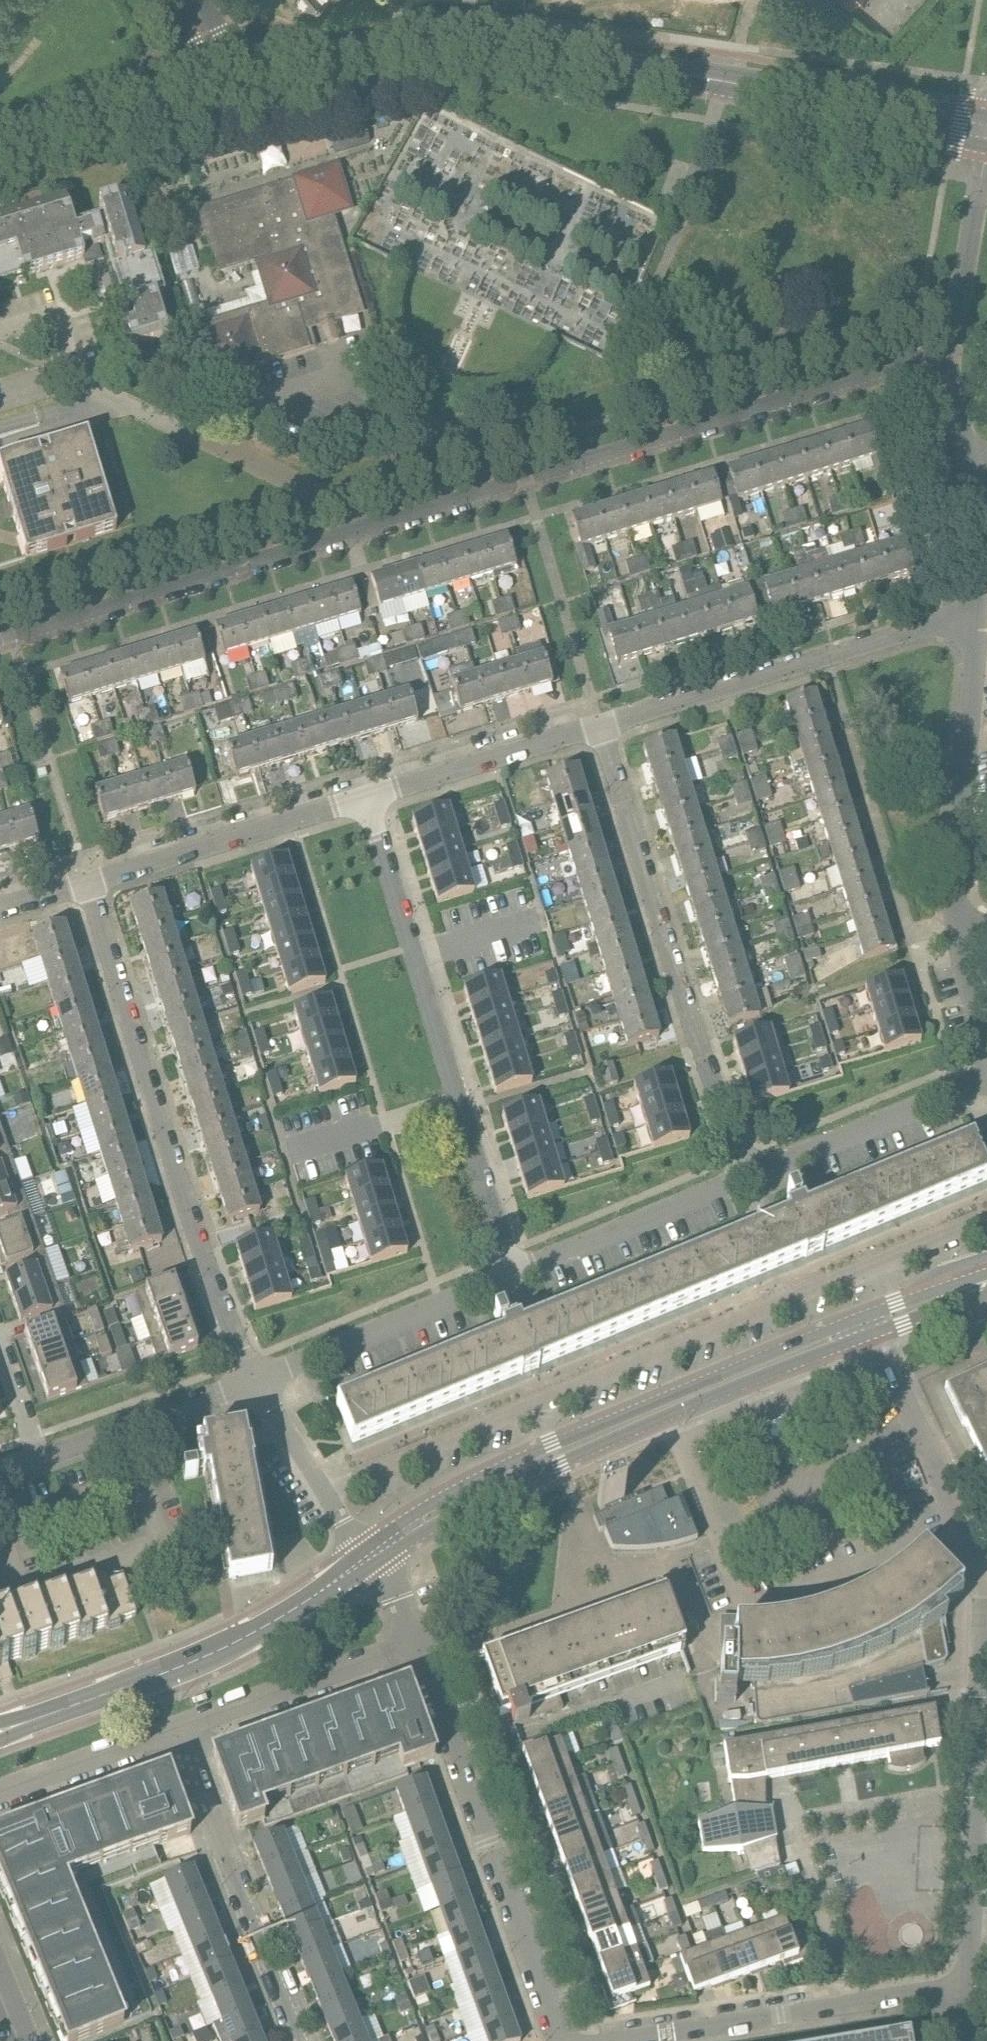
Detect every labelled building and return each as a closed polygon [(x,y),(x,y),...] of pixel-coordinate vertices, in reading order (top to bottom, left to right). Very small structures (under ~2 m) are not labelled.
[(306,12),(314,4),(321,12),(343,9),(346,6),(348,4),(348,2),(348,0),(295,0),(306,12)] [(266,303),(199,324),(216,377),(307,349),(301,330),(358,312),(358,311),(363,309),(335,218),(354,212),(339,164),(291,178),(291,180),(197,209),(217,274),(254,263),(266,303)] [(74,225),(66,198),(46,204),(26,210),(6,216),(0,218),(0,283),(4,281),(24,275),(44,269),(64,263),(84,257),(80,245),(90,242),(92,247),(105,243),(114,276),(103,280),(109,300),(121,296),(124,306),(120,307),(132,346),(167,336),(160,311),(155,297),(165,294),(159,273),(153,253),(143,256),(126,197),(98,206),(102,217),(74,225)] [(402,274),(403,275),(408,265),(403,263),(399,273),(402,274)] [(557,336),(557,335),(553,333),(548,342),(550,343),(553,345),(557,336)] [(854,465),(877,458),(868,428),(845,435),(854,465)] [(110,509),(94,456),(87,435),(75,439),(46,448),(38,450),(9,459),(0,462),(0,471),(22,543),(26,557),(38,553),(67,544),(75,542),(105,533),(116,530),(110,509)] [(831,472),(854,465),(845,435),(821,442),(831,472)] [(807,479),(831,472),(821,442),(798,449),(807,479)] [(784,486),(807,479),(798,449),(775,456),(784,486)] [(761,493),(784,486),(775,456),(752,463),(761,493)] [(737,501),(761,493),(752,463),(729,470),(730,476),(722,478),(728,499),(735,497),(737,501)] [(22,543),(0,471),(0,549),(22,543)] [(721,501),(728,499),(722,478),(713,481),(711,475),(689,482),(699,512),(722,505),(721,501)] [(675,519),(699,512),(689,482),(666,489),(675,519)] [(652,527),(675,519),(666,489),(643,496),(652,527)] [(843,512),(853,508),(848,493),(838,496),(843,512)] [(628,534),(652,527),(643,496),(619,504),(628,534)] [(832,515),(843,512),(838,496),(827,500),(832,515)] [(605,541),(628,534),(619,504),(596,511),(605,541)] [(797,526),(807,523),(803,507),(792,511),(797,526)] [(588,546),(605,541),(596,511),(572,518),(581,546),(576,547),(583,571),(595,568),(588,546)] [(786,529),(797,526),(792,511),(781,514),(786,529)] [(854,548),(864,545),(860,530),(849,533),(854,548)] [(843,551),(854,548),(849,533),(839,536),(843,551)] [(484,545),(493,574),(516,567),(507,538),(484,545)] [(682,545),(686,559),(697,556),(692,541),(682,545)] [(880,548),(889,580),(912,572),(902,541),(880,548)] [(807,562),(818,559),(814,544),(803,547),(807,562)] [(471,581),(493,574),(484,545),(462,552),(471,581)] [(676,563),(686,559),(682,545),(671,548),(676,563)] [(797,565),(807,562),(803,547),(792,550),(797,565)] [(866,587),(889,580),(880,548),(856,555),(866,587)] [(448,588),(471,581),(462,552),(439,559),(448,588)] [(640,573),(651,570),(646,555),(636,558),(640,573)] [(843,594),(866,587),(856,555),(833,562),(843,594)] [(629,577),(640,573),(636,558),(625,562),(629,577)] [(425,595),(448,588),(439,559),(416,565),(425,595)] [(819,601),(843,594),(833,562),(810,569),(819,601)] [(402,602),(425,595),(416,565),(393,572),(402,602)] [(796,608),(819,601),(810,569),(787,576),(796,608)] [(380,609),(402,602),(393,572),(370,579),(380,609)] [(773,615),(796,608),(787,576),(764,583),(762,577),(753,580),(760,603),(768,600),(773,615)] [(710,634),(733,627),(724,596),(721,587),(708,591),(703,577),(693,581),(710,634)] [(751,606),(760,603),(753,580),(744,582),(746,589),(724,596),(733,627),(756,620),(751,606)] [(686,642),(710,634),(693,581),(682,584),(686,598),(674,602),(677,610),(686,642)] [(329,592),(338,622),(361,615),(352,585),(329,592)] [(315,629),(338,622),(329,592),(306,599),(315,629)] [(652,610),(662,607),(658,592),(647,595),(652,610)] [(641,613),(652,610),(647,595),(636,598),(641,613)] [(505,614),(515,611),(511,597),(501,600),(505,614)] [(292,636),(315,629),(306,599),(283,606),(292,636)] [(496,617),(505,614),(501,600),(491,603),(496,617)] [(270,643),(292,636),(283,606),(261,613),(270,643)] [(663,649),(686,642),(677,610),(654,617),(663,649)] [(460,628),(470,625),(465,611),(456,614),(460,628)] [(247,650),(270,643),(261,613),(238,620),(247,650)] [(451,631),(460,628),(456,614),(446,617),(451,631)] [(511,633),(521,630),(516,616),(507,619),(511,633)] [(640,656),(663,649),(654,617),(630,624),(640,656)] [(502,636),(511,633),(507,619),(497,622),(502,636)] [(224,657),(247,650),(238,620),(215,627),(224,657)] [(416,642),(425,639),(421,624),(411,627),(416,642)] [(617,663),(640,656),(630,624),(607,631),(617,663)] [(406,645),(416,642),(411,627),(401,630),(406,645)] [(466,647),(476,644),(472,630),(462,633),(466,647)] [(173,639),(182,670),(205,663),(196,633),(173,639)] [(456,650),(466,647),(462,633),(452,636),(456,650)] [(160,677),(182,670),(173,639),(150,646),(160,677)] [(349,662),(359,659),(355,645),(345,648),(349,662)] [(137,684),(160,677),(150,646),(128,653),(137,684)] [(340,665),(349,662),(345,648),(335,651),(340,665)] [(114,691),(137,684),(128,653),(105,660),(114,691)] [(520,662),(529,691),(552,684),(543,655),(520,662)] [(378,675),(388,672),(383,657),(374,660),(378,675)] [(305,676),(314,673),(310,658),(300,661),(305,676)] [(91,698),(114,691),(105,660),(82,667),(91,698)] [(368,678),(378,675),(374,660),(364,663),(368,678)] [(295,679),(305,676),(300,661),(290,664),(295,679)] [(506,698),(529,691),(520,662),(497,669),(506,698)] [(69,705),(91,698),(82,667),(59,674),(69,705)] [(483,705),(506,698),(497,669),(474,676),(483,705)] [(333,688),(343,685),(338,671),(329,674),(333,688)] [(259,690),(269,687),(265,672),(255,675),(259,690)] [(323,691),(333,688),(329,674),(319,677),(323,691)] [(250,693),(259,690),(255,675),(245,678),(250,693)] [(461,712),(483,705),(474,676),(452,683),(461,712)] [(288,702),(298,699),(293,684),(283,688),(288,702)] [(278,705),(288,702),(283,688),(274,691),(278,705)] [(386,698),(395,728),(418,721),(408,691),(386,698)] [(194,710),(204,707),(199,693),(189,696),(194,710)] [(184,713),(194,710),(189,696),(180,699),(184,713)] [(793,728),(822,719),(815,696),(786,705),(793,728)] [(243,716),(253,713),(248,698),(238,701),(243,716)] [(372,734),(395,728),(386,698),(363,704),(372,734)] [(233,719),(243,716),(238,701),(229,704),(233,719)] [(349,741),(372,734),(363,704),(340,711),(349,741)] [(149,724),(159,721),(155,706),(145,709),(149,724)] [(140,727),(149,724),(145,709),(135,712),(140,727)] [(327,748),(349,741),(340,711),(318,718),(327,748)] [(304,755),(327,748),(318,718),(295,725),(304,755)] [(800,751),(829,742),(822,719),(793,728),(800,751)] [(104,738),(114,735),(109,721),(100,724),(104,738)] [(94,741),(104,738),(100,724),(90,727),(94,741)] [(281,762),(304,755),(295,725),(272,732),(281,762)] [(155,743),(165,740),(161,726),(151,729),(155,743)] [(145,746),(155,743),(151,729),(141,732),(145,746)] [(739,745),(754,741),(751,730),(736,734),(739,745)] [(259,769),(281,762),(272,732),(249,739),(259,769)] [(719,751),(734,747),(731,736),(716,741),(719,751)] [(236,776),(259,769),(249,739),(227,746),(236,776)] [(651,772),(681,762),(674,739),(643,749),(651,772)] [(110,757),(120,754),(115,740),(106,743),(110,757)] [(743,756),(757,751),(754,741),(739,745),(743,756)] [(807,774),(836,765),(829,742),(800,751),(807,774)] [(100,760),(110,757),(106,743),(96,746),(100,760)] [(723,762),(738,757),(734,747),(719,751),(723,762)] [(658,795),(688,785),(681,762),(651,772),(658,795)] [(164,770),(173,799),(195,792),(187,763),(164,770)] [(814,797),(843,788),(836,765),(807,774),(814,797)] [(553,803),(584,793),(577,769),(546,779),(553,803)] [(150,806),(173,799),(164,770),(141,777),(150,806)] [(8,789),(4,774),(0,776),(0,792),(8,789)] [(754,791),(769,786),(765,776),(751,780),(754,791)] [(127,813),(150,806),(141,777),(118,784),(127,813)] [(734,797),(749,792),(746,782),(730,786),(734,797)] [(104,820),(127,813),(118,784),(95,791),(104,820)] [(665,818),(696,808),(688,785),(658,795),(665,818)] [(757,802),(772,797),(769,786),(754,791),(757,802)] [(821,820),(850,812),(843,788),(814,797),(821,820)] [(737,807),(752,803),(749,792),(734,797),(737,807)] [(561,827),(592,818),(584,793),(553,803),(554,804),(550,806),(551,810),(547,811),(548,815),(547,816),(551,830),(561,827)] [(494,806),(498,817),(507,814),(504,803),(494,806)] [(419,841),(455,830),(448,808),(412,819),(419,841)] [(672,841),(703,832),(696,808),(665,818),(672,841)] [(7,818),(16,847),(39,840),(30,811),(7,818)] [(828,843),(857,835),(850,812),(821,820),(828,843)] [(501,828),(511,825),(507,814),(498,817),(501,828)] [(16,847),(7,818),(0,821),(0,852),(16,847)] [(568,852),(599,842),(592,818),(561,827),(568,852)] [(768,837),(783,832),(780,822),(765,826),(768,837)] [(748,843),(763,838),(760,828),(745,832),(748,843)] [(679,864),(710,855),(719,852),(712,829),(703,832),(672,841),(679,864)] [(461,851),(455,830),(419,841),(425,862),(461,851)] [(771,848),(786,843),(783,832),(768,837),(771,848)] [(835,866),(864,858),(857,835),(828,843),(835,866)] [(751,854),(766,849),(763,838),(748,843),(751,854)] [(576,876),(606,866),(599,842),(568,852),(576,876)] [(516,844),(507,847),(510,858),(520,855),(516,844)] [(462,853),(461,851),(425,862),(432,882),(468,871),(462,853)] [(520,855),(510,858),(514,870),(523,867),(520,855)] [(686,887),(717,878),(710,855),(679,864),(686,887)] [(258,890),(294,879),(287,858),(251,868),(258,890)] [(842,889),(871,881),(864,858),(835,866),(842,889)] [(583,900),(614,891),(606,866),(576,876),(583,900)] [(782,883),(797,878),(794,867),(779,872),(782,883)] [(474,893),(468,871),(432,882),(438,904),(474,893)] [(762,889),(777,884),(774,874),(759,878),(762,889)] [(693,910),(724,901),(717,878),(686,887),(693,910)] [(785,893),(800,889),(797,878),(782,883),(785,893)] [(258,890),(264,911),(300,900),(294,879),(258,890)] [(849,913),(879,904),(871,881),(842,889),(849,913)] [(765,899),(780,895),(777,884),(762,889),(765,899)] [(214,903),(224,901),(220,889),(211,892),(214,903)] [(590,925),(621,915),(614,891),(583,900),(590,925)] [(138,931),(169,921),(177,918),(171,899),(163,901),(162,896),(130,906),(138,931)] [(264,911),(270,932),(306,921),(300,900),(264,911)] [(227,912),(224,901),(214,903),(218,915),(227,912)] [(700,933),(731,924),(724,901),(693,910),(700,933)] [(857,936),(886,927),(879,904),(849,913),(857,936)] [(796,929),(811,924),(808,913),(793,918),(796,929)] [(598,949),(629,939),(621,915),(590,925),(598,949)] [(776,935),(791,930),(788,919),(773,924),(776,935)] [(146,955),(177,945),(169,921),(138,931),(146,955)] [(273,940),(276,952),(312,941),(306,921),(270,932),(273,940)] [(707,956),(738,947),(731,924),(700,933),(707,956)] [(799,939),(814,935),(811,924),(796,929),(799,939)] [(40,959),(71,949),(64,925),(33,935),(40,959)] [(886,927),(857,936),(864,959),(893,950),(886,927)] [(233,930),(223,933),(227,945),(236,942),(233,930)] [(779,945),(795,941),(791,930),(776,935),(779,945)] [(556,934),(559,951),(574,948),(571,931),(556,934)] [(605,973),(636,964),(629,939),(598,949),(605,973)] [(276,952),(283,973),(319,962),(312,941),(276,952)] [(239,953),(236,942),(227,945),(230,956),(239,953)] [(153,979),(184,969),(177,945),(146,955),(153,979)] [(806,962),(821,958),(818,946),(803,951),(806,962)] [(715,980),(745,970),(738,947),(707,956),(715,980)] [(48,983),(79,974),(71,949),(40,959),(48,983)] [(787,970),(802,966),(799,955),(784,960),(787,970)] [(315,987),(325,984),(319,962),(283,973),(289,995),(315,987)] [(613,998),(644,988),(636,964),(605,973),(613,998)] [(790,981),(805,976),(802,966),(787,970),(790,981)] [(161,1003),(192,994),(184,969),(153,979),(161,1003)] [(722,1003),(752,993),(745,970),(715,980),(722,1003)] [(245,972),(236,975),(239,986),(249,983),(245,972)] [(559,983),(555,972),(546,975),(549,986),(559,983)] [(55,1008),(86,998),(79,974),(48,983),(55,1008)] [(192,977),(201,1015),(210,1013),(201,975),(192,977)] [(471,1010),(507,999),(500,977),(464,988),(471,1010)] [(901,978),(865,989),(872,1010),(908,999),(901,978)] [(252,995),(249,983),(239,986),(242,998),(252,995)] [(620,1022),(651,1013),(644,988),(613,998),(620,1022)] [(561,992),(552,995),(555,1007),(565,1004),(561,992)] [(752,993),(722,1003),(729,1025),(759,1016),(752,993)] [(168,1028),(200,1018),(192,994),(161,1003),(168,1028)] [(63,1032),(94,1022),(86,998),(55,1008),(63,1032)] [(294,1010),(301,1032),(337,1021),(330,999),(294,1010)] [(509,1008),(507,999),(471,1010),(477,1031),(513,1020),(509,1008)] [(872,1010),(878,1031),(914,1020),(908,999),(872,1010)] [(565,1004),(555,1007),(559,1018),(568,1015),(565,1004)] [(832,1010),(822,1013),(826,1024),(835,1021),(832,1010)] [(651,1013),(620,1022),(628,1046),(658,1037),(651,1013)] [(176,1052),(207,1042),(200,1018),(168,1028),(176,1052)] [(519,1040),(513,1020),(477,1031),(483,1051),(519,1040)] [(914,1020),(878,1031),(885,1053),(921,1042),(914,1020)] [(305,1047),(307,1052),(343,1041),(337,1021),(301,1032),(305,1047)] [(839,1033),(835,1021),(826,1024),(829,1036),(839,1033)] [(70,1056),(101,1047),(94,1022),(63,1032),(70,1056)] [(819,1026),(809,1029),(813,1040),(823,1037),(819,1026)] [(776,1053),(769,1029),(733,1041),(741,1065),(776,1053)] [(263,1031),(253,1034),(257,1045),(266,1042),(263,1031)] [(564,1037),(568,1048),(577,1045),(574,1034),(564,1037)] [(19,1065),(10,1037),(0,1040),(0,1071),(19,1065)] [(823,1037),(813,1040),(816,1051),(826,1048),(823,1037)] [(525,1061),(519,1040),(483,1051),(486,1062),(489,1072),(525,1061)] [(307,1052),(313,1073),(349,1062),(348,1057),(343,1041),(307,1052)] [(183,1076),(215,1066),(207,1042),(176,1052),(183,1076)] [(270,1054),(266,1042),(257,1045),(260,1057),(270,1054)] [(832,1045),(836,1057),(845,1054),(842,1042),(832,1045)] [(571,1060),(581,1057),(577,1045),(568,1048),(571,1060)] [(78,1081),(109,1071),(101,1047),(70,1056),(78,1081)] [(783,1073),(776,1053),(741,1065),(748,1085),(783,1073)] [(832,1069),(829,1058),(819,1061),(823,1072),(832,1069)] [(496,1094),(532,1083),(525,1061),(489,1072),(496,1094)] [(313,1073),(320,1095),(345,1087),(356,1084),(349,1062),(313,1073)] [(614,1073),(611,1063),(599,1067),(605,1087),(617,1083),(614,1073)] [(191,1100),(222,1091),(215,1066),(183,1076),(191,1100)] [(85,1105),(116,1095),(109,1071),(78,1081),(85,1105)] [(276,1072),(266,1075),(269,1086),(279,1084),(276,1072)] [(789,1094),(783,1073),(748,1085),(755,1105),(789,1094)] [(671,1074),(634,1085),(640,1107),(677,1096),(671,1074)] [(282,1095),(279,1084),(269,1086),(273,1098),(282,1095)] [(198,1124),(230,1115),(222,1091),(191,1100),(198,1124)] [(93,1129),(124,1120),(116,1095),(85,1105),(93,1129)] [(640,1107),(647,1127),(684,1116),(677,1096),(640,1107)] [(584,1101),(587,1112),(597,1109),(593,1098),(584,1101)] [(508,1112),(502,1114),(509,1136),(545,1125),(538,1103),(508,1112)] [(612,1103),(603,1106),(606,1117),(616,1114),(612,1103)] [(591,1124),(600,1121),(597,1109),(587,1112),(591,1124)] [(619,1126),(616,1114),(606,1117),(610,1129),(619,1126)] [(206,1149),(237,1139),(230,1115),(198,1124),(206,1149)] [(684,1116),(647,1127),(653,1149),(690,1138),(684,1116)] [(100,1154),(131,1144),(124,1120),(93,1129),(100,1154)] [(0,1125),(0,1154),(9,1151),(0,1125)] [(551,1146),(545,1125),(509,1136),(515,1157),(551,1146)] [(613,1138),(616,1149),(626,1147),(622,1135),(613,1138)] [(213,1173),(245,1163),(237,1139),(206,1149),(213,1173)] [(596,1142),(600,1153),(610,1151),(606,1139),(596,1142)] [(706,1300),(804,1259),(804,1261),(822,1253),(821,1252),(935,1205),(938,1203),(986,1183),(986,1179),(972,1143),(822,1205),(820,1200),(768,1221),(770,1226),(538,1323),(536,1317),(484,1338),(486,1344),(336,1406),(353,1446),(519,1377),(520,1379),(538,1371),(537,1369),(614,1337),(706,1300)] [(108,1178),(139,1168),(131,1144),(100,1154),(108,1178)] [(558,1166),(551,1146),(515,1157),(522,1177),(558,1166)] [(9,1151),(0,1154),(0,1191),(21,1184),(9,1151)] [(613,1162),(610,1151),(600,1153),(603,1165),(613,1162)] [(221,1197),(252,1187),(245,1163),(213,1173),(221,1197)] [(558,1166),(522,1177),(528,1199),(564,1188),(558,1166)] [(116,1202),(147,1193),(139,1168),(108,1178),(116,1202)] [(345,1179),(352,1201),(388,1190),(382,1168),(353,1177),(350,1178),(345,1179)] [(56,1173),(64,1204),(77,1200),(69,1170),(56,1173)] [(23,1185),(37,1211),(45,1207),(31,1180),(23,1185)] [(11,1225),(32,1217),(21,1184),(0,1191),(0,1216),(7,1214),(11,1225)] [(252,1187),(221,1197),(228,1221),(260,1212),(252,1187)] [(352,1201),(358,1222),(395,1211),(388,1190),(352,1201)] [(123,1227),(154,1217),(147,1193),(116,1202),(123,1227)] [(314,1200),(305,1203),(308,1214),(318,1211),(314,1200)] [(321,1223),(318,1211),(308,1214),(312,1226),(321,1223)] [(358,1222),(365,1242),(401,1231),(395,1211),(358,1222)] [(11,1225),(15,1236),(0,1241),(0,1264),(1,1267),(23,1259),(44,1252),(32,1217),(11,1225)] [(154,1217),(123,1227),(131,1251),(162,1241),(154,1217)] [(365,1242),(371,1264),(408,1253),(401,1231),(365,1242)] [(243,1269),(279,1258),(272,1236),(236,1247),(243,1269)] [(302,1251),(312,1248),(308,1236),(298,1239),(302,1251)] [(330,1253),(327,1241),(317,1244),(321,1256),(330,1253)] [(312,1248),(302,1251),(305,1262),(315,1259),(312,1248)] [(44,1252),(23,1259),(27,1270),(5,1278),(13,1300),(56,1285),(44,1252)] [(330,1253),(321,1256),(324,1267),(326,1267),(334,1264),(330,1253)] [(279,1258),(243,1269),(249,1289),(285,1278),(279,1258)] [(312,1283),(321,1280),(318,1268),(308,1271),(312,1283)] [(285,1278),(249,1289),(256,1311),(292,1300),(285,1278)] [(174,1281),(134,1295),(142,1318),(182,1304),(174,1281)] [(42,1315),(46,1326),(64,1320),(65,1320),(68,1319),(56,1285),(13,1300),(21,1323),(42,1315)] [(190,1326),(182,1304),(142,1318),(150,1340),(190,1326)] [(96,1310),(88,1313),(96,1333),(103,1330),(96,1310)] [(64,1320),(46,1326),(24,1334),(32,1356),(72,1342),(65,1320),(64,1320)] [(126,1347),(119,1326),(111,1329),(118,1350),(126,1347)] [(198,1349),(190,1326),(150,1340),(158,1363),(198,1349)] [(111,1353),(105,1337),(95,1340),(101,1356),(111,1353)] [(40,1378),(80,1364),(72,1342),(32,1356),(40,1378)] [(125,1354),(117,1357),(122,1369),(130,1366),(125,1354)] [(116,1357),(107,1360),(111,1372),(120,1369),(116,1357)] [(81,1362),(90,1384),(101,1380),(92,1358),(81,1362)] [(88,1387),(80,1364),(40,1378),(48,1401),(88,1387)] [(945,1392),(963,1429),(965,1428),(971,1441),(980,1460),(986,1474),(986,1372),(945,1392)] [(256,1492),(252,1471),(251,1467),(253,1467),(250,1450),(250,1448),(248,1448),(244,1430),(202,1438),(203,1443),(198,1444),(200,1457),(200,1460),(203,1476),(209,1475),(210,1479),(214,1499),(218,1520),(221,1540),(225,1561),(229,1581),(271,1573),(267,1553),(264,1532),(260,1512),(256,1492)] [(612,1551),(622,1552),(632,1552),(642,1552),(651,1551),(660,1550),(669,1548),(678,1546),(688,1543),(692,1542),(697,1540),(690,1525),(691,1525),(681,1501),(676,1502),(676,1503),(665,1508),(663,1505),(667,1503),(661,1490),(643,1497),(642,1494),(623,1502),(620,1493),(597,1503),(600,1512),(603,1511),(605,1514),(593,1518),(599,1532),(603,1530),(612,1551)] [(950,1645),(945,1620),(941,1615),(961,1599),(956,1594),(961,1589),(923,1550),(914,1559),(903,1568),(892,1577),(882,1583),(871,1591),(860,1596),(848,1603),(837,1607),(822,1613),(813,1616),(799,1619),(789,1621),(774,1624),(762,1625),(748,1626),(737,1626),(737,1630),(737,1637),(721,1636),(721,1667),(720,1685),(715,1685),(715,1702),(735,1702),(735,1678),(753,1679),(756,1721),(757,1723),(759,1724),(760,1725),(762,1725),(929,1695),(947,1692),(947,1690),(929,1693),(926,1693),(921,1670),(942,1664),(942,1663),(943,1663),(944,1663),(944,1662),(945,1662),(945,1661),(946,1661),(946,1660),(946,1659),(946,1658),(946,1657),(946,1656),(944,1646),(950,1645)] [(91,1632),(107,1626),(109,1630),(120,1625),(119,1622),(136,1616),(123,1579),(108,1585),(105,1578),(8,1613),(6,1607),(0,1609),(0,1665),(23,1656),(24,1660),(36,1656),(35,1652),(51,1646),(52,1650),(64,1646),(63,1642),(79,1636),(81,1640),(92,1636),(91,1632)] [(555,1688),(615,1667),(679,1643),(680,1646),(684,1645),(665,1591),(482,1657),(501,1711),(506,1709),(513,1727),(563,1709),(555,1688)] [(239,1829),(262,1821),(264,1820),(260,1809),(399,1758),(403,1770),(433,1758),(406,1686),(389,1693),(213,1757),(239,1829)] [(746,1850),(757,1873),(768,1869),(780,1867),(777,1848),(777,1839),(772,1809),(761,1809),(760,1780),(885,1758),(887,1770),(891,1771),(895,1772),(899,1773),(903,1773),(907,1772),(915,1770),(918,1768),(922,1765),(925,1763),(922,1749),(940,1746),(934,1710),(724,1748),(713,1750),(715,1762),(726,1760),(731,1782),(733,1810),(698,1823),(703,1852),(741,1852),(746,1850)] [(614,1744),(622,1741),(617,1727),(609,1730),(614,1744)] [(530,1774),(566,1761),(559,1742),(540,1748),(537,1740),(520,1746),(530,1774)] [(613,1766),(621,1762),(616,1749),(608,1752),(613,1766)] [(537,1793),(573,1780),(566,1761),(530,1774),(537,1793)] [(618,1779),(627,1776),(621,1762),(613,1766),(618,1779)] [(124,2024),(65,1880),(191,1835),(168,1773),(0,1835),(0,1880),(56,2018),(66,2040),(83,2040),(124,2024)] [(404,1814),(433,1804),(424,1780),(395,1790),(404,1814)] [(543,1812),(580,1799),(573,1780),(537,1793),(543,1812)] [(627,1803),(635,1800),(630,1786),(622,1789),(627,1803)] [(550,1831),(587,1818),(580,1799),(543,1812),(550,1831)] [(632,1817),(640,1814),(635,1800),(627,1803),(632,1817)] [(412,1838),(442,1828),(433,1804),(404,1814),(412,1838)] [(337,1813),(329,1816),(333,1826),(341,1823),(337,1813)] [(557,1850),(594,1836),(587,1818),(550,1831),(557,1850)] [(359,1819),(347,1823),(351,1835),(363,1830),(359,1819)] [(640,1841),(649,1838),(644,1824),(635,1827),(640,1841)] [(421,1862),(451,1851),(442,1828),(412,1838),(421,1862)] [(262,1867),(292,1855),(283,1832),(253,1844),(262,1867)] [(564,1868),(600,1855),(594,1836),(557,1850),(564,1868)] [(645,1855),(654,1852),(649,1838),(640,1841),(645,1855)] [(368,1855),(364,1844),(356,1847),(360,1858),(368,1855)] [(429,1886),(459,1875),(451,1851),(421,1862),(429,1886)] [(272,1891),(302,1879),(292,1855),(262,1867),(272,1891)] [(375,1873),(368,1855),(360,1858),(367,1876),(375,1873)] [(571,1887),(607,1874),(600,1855),(564,1868),(571,1887)] [(654,1878),(662,1875),(657,1861),(649,1865),(654,1878)] [(785,1867),(780,1867),(768,1869),(757,1873),(760,1880),(762,1879),(764,1884),(772,1881),(789,1878),(785,1867)] [(173,1904),(202,1893),(193,1868),(163,1880),(173,1904)] [(578,1906),(614,1893),(607,1874),(571,1887),(578,1906)] [(438,1910),(468,1899),(459,1875),(429,1886),(438,1910)] [(659,1892),(667,1889),(662,1875),(654,1878),(659,1892)] [(281,1915),(311,1903),(302,1879),(272,1891),(281,1915)] [(748,1885),(752,1893),(765,1888),(764,1884),(762,1879),(760,1880),(748,1885)] [(752,1893),(748,1885),(735,1890),(736,1894),(738,1898),(752,1893)] [(378,1905),(390,1900),(387,1892),(375,1897),(378,1905)] [(182,1928),(212,1916),(202,1893),(173,1904),(182,1928)] [(584,1925),(621,1912),(614,1893),(578,1906),(584,1925)] [(714,1907),(728,1902),(725,1893),(711,1898),(714,1907)] [(700,1912),(714,1907),(711,1898),(697,1903),(700,1912)] [(447,1934),(477,1923),(468,1899),(438,1910),(447,1934)] [(667,1916),(676,1913),(671,1899),(662,1902),(667,1916)] [(371,1900),(359,1904),(362,1912),(374,1907),(371,1900)] [(393,1909),(390,1900),(378,1905),(381,1913),(393,1909)] [(291,1938),(321,1926),(311,1903),(281,1915),(291,1938)] [(126,1923),(138,1919),(134,1910),(123,1915),(126,1923)] [(591,1944),(628,1930),(621,1912),(584,1925),(591,1944)] [(672,1930),(681,1927),(676,1913),(667,1916),(672,1930)] [(701,1916),(695,1917),(697,1931),(724,1926),(722,1913),(701,1917),(701,1916)] [(192,1951),(221,1940),(212,1916),(182,1928),(192,1951)] [(130,1932),(141,1928),(138,1919),(126,1923),(130,1932)] [(764,1928),(777,1964),(782,1963),(784,1968),(808,1959),(800,1936),(791,1940),(784,1921),(764,1928)] [(455,1958),(485,1947),(477,1923),(447,1934),(455,1958)] [(727,1927),(730,1939),(747,1934),(744,1923),(727,1927)] [(301,1962),(330,1950),(321,1926),(291,1938),(301,1962)] [(759,1971),(777,1964),(764,1928),(745,1935),(759,1971)] [(598,1962),(634,1949),(628,1930),(591,1944),(598,1962)] [(740,1978),(759,1971),(745,1935),(727,1941),(740,1978)] [(681,1954),(690,1951),(685,1937),(676,1940),(681,1954)] [(395,1952),(405,1948),(401,1938),(392,1941),(395,1952)] [(201,1974),(231,1963),(221,1940),(192,1951),(201,1974)] [(721,1985),(740,1978),(727,1941),(708,1948),(721,1985)] [(147,1942),(136,1947),(139,1954),(150,1949),(147,1942)] [(385,1958),(393,1955),(388,1943),(380,1946),(385,1958)] [(464,1982),(494,1971),(485,1947),(455,1958),(464,1982)] [(395,1952),(399,1962),(409,1958),(405,1948),(395,1952)] [(708,1948),(691,1955),(680,1959),(689,1983),(693,1995),(721,1985),(708,1948)] [(605,1981),(641,1968),(634,1949),(598,1962),(605,1981)] [(310,1986),(340,1974),(330,1950),(301,1962),(310,1986)] [(393,1955),(385,1958),(389,1970),(398,1967),(393,1955)] [(676,1976),(685,1973),(680,1959),(671,1962),(676,1976)] [(211,1998),(240,1986),(231,1963),(201,1974),(211,1998)] [(150,1983),(157,1980),(153,1968),(146,1971),(150,1983)] [(641,1968),(605,1981),(607,1986),(601,1988),(610,2012),(633,2004),(629,1995),(648,1988),(641,1968)] [(473,2006),(503,1995),(494,1971),(464,1982),(473,2006)] [(320,2009),(350,1997),(340,1974),(310,1986),(320,2009)] [(413,1999),(419,1996),(413,1979),(407,1982),(413,1999)] [(220,2022),(250,2010),(240,1986),(211,1998),(220,2022)] [(163,1992),(155,1995),(160,2007),(168,2003),(163,1992)] [(408,1994),(396,1998),(399,2007),(411,2002),(408,1994)] [(481,2030),(511,2019),(503,1995),(473,2006),(481,2030)] [(329,2032),(359,2021),(350,1997),(320,2009),(329,2032)] [(420,2010),(429,2006),(425,1998),(417,2001),(420,2010)] [(401,2016),(409,2013),(406,2006),(398,2009),(401,2016)] [(259,2033),(250,2010),(220,2022),(214,2025),(220,2040),(240,2040),(259,2033)] [(440,2015),(444,2037),(466,2032),(462,2011),(440,2015)] [(481,2030),(485,2040),(519,2040),(511,2019),(481,2030)] [(359,2021),(329,2032),(333,2040),(367,2040),(359,2021)] [(174,2040),(184,2036),(181,2028),(170,2032),(174,2040)] [(429,2035),(431,2040),(440,2040),(437,2032),(429,2035)]
